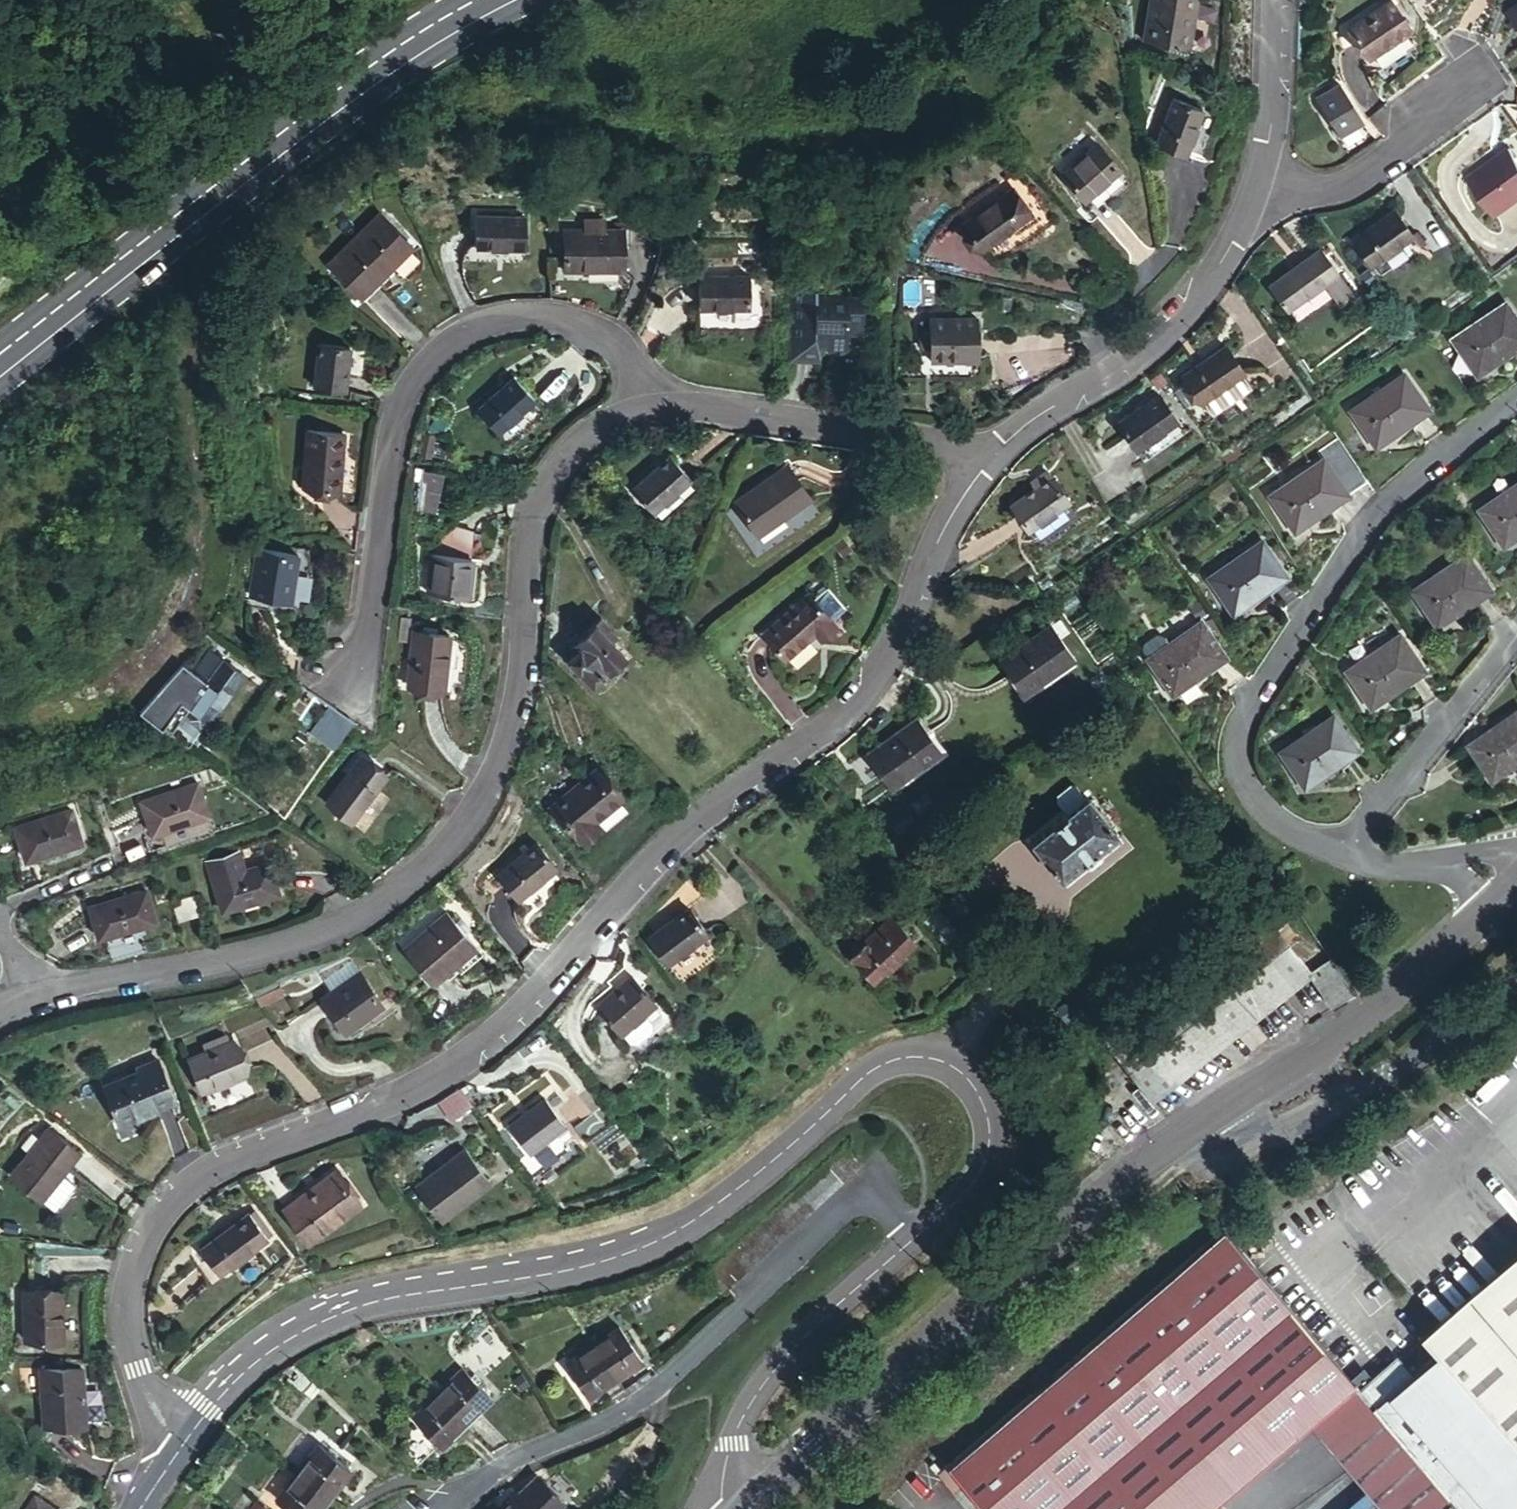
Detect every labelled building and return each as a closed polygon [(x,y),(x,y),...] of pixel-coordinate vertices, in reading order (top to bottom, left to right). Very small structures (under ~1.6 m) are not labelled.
[(1146,24),(1187,34),(1196,0),(1151,0),(1146,24)] [(1376,55),(1419,25),(1402,0),(1392,0),(1356,25),(1376,55)] [(1321,91),(1347,131),(1371,115),(1345,75),(1321,91)] [(1169,81),(1151,128),(1176,138),(1195,91),(1169,81)] [(1066,175),(1095,196),(1125,155),(1096,134),(1066,175)] [(1502,212),(1516,201),(1516,146),(1475,174),(1502,212)] [(979,223),(993,251),(1048,223),(1033,195),(979,223)] [(1362,234),(1380,259),(1421,232),(1403,206),(1362,234)] [(330,260),(361,294),(417,243),(386,209),(330,260)] [(478,214),(477,244),(529,245),(530,216),(478,214)] [(570,233),(569,270),(627,274),(630,236),(570,233)] [(1277,285),(1294,309),(1347,270),(1330,247),(1277,285)] [(702,276),(703,307),(752,305),(751,274),(702,276)] [(799,288),(798,361),(836,361),(836,346),(843,346),(843,349),(861,350),(861,334),(864,334),(864,294),(826,294),(826,289),(799,288)] [(933,308),(934,351),(983,348),(982,305),(933,308)] [(1481,373),(1516,349),(1516,318),(1509,307),(1458,342),(1481,373)] [(1191,373),(1210,401),(1255,370),(1236,342),(1191,373)] [(319,345),(310,390),(341,396),(350,351),(319,345)] [(476,410),(499,434),(537,401),(515,376),(476,410)] [(1351,415),(1375,448),(1426,412),(1403,379),(1351,415)] [(1126,425),(1145,451),(1187,421),(1167,395),(1126,425)] [(301,427),(300,493),(339,494),(341,428),(301,427)] [(635,494),(655,516),(693,483),(674,460),(635,494)] [(1274,501),(1297,533),(1347,496),(1325,464),(1274,501)] [(437,510),(443,470),(424,468),(419,508),(437,510)] [(734,507),(757,542),(809,507),(787,472),(734,507)] [(1016,510),(1033,535),(1075,507),(1059,483),(1016,510)] [(1503,547),(1516,537),(1516,487),(1480,514),(1503,547)] [(1212,581),(1234,613),(1288,575),(1266,543),(1212,581)] [(258,552),(252,599),(293,604),(299,557),(258,552)] [(439,555),(434,594),(472,599),(478,560),(439,555)] [(1413,593),(1437,627),(1489,590),(1465,556),(1413,593)] [(765,633),(787,661),(817,637),(821,641),(838,628),(812,595),(765,633)] [(605,618),(572,648),(579,654),(572,660),(594,683),(628,652),(616,640),(621,635),(605,618)] [(1144,653),(1174,695),(1226,658),(1203,625),(1170,648),(1164,639),(1157,638),(1145,647),(1144,653)] [(1053,631),(1003,666),(1028,701),(1077,666),(1053,631)] [(415,638),(403,692),(440,701),(452,646),(415,638)] [(1350,674),(1372,706),(1424,670),(1402,638),(1350,674)] [(160,688),(147,700),(167,719),(189,694),(212,712),(248,665),(218,641),(202,663),(190,653),(187,658),(168,680),(160,688)] [(302,725),(321,701),(306,689),(287,714),(302,725)] [(356,728),(332,710),(311,738),(334,755),(356,728)] [(1493,779),(1516,762),(1516,712),(1469,746),(1493,779)] [(1281,753),(1304,786),(1355,750),(1332,717),(1281,753)] [(919,718),(871,753),(895,788),(944,753),(919,718)] [(318,819),(344,834),(374,785),(348,769),(318,819)] [(551,812),(578,847),(599,831),(594,825),(625,799),(602,770),(551,812)] [(1033,842),(1060,878),(1117,833),(1090,798),(1088,800),(1078,787),(1072,786),(1059,797),(1058,802),(1068,815),(1033,842)] [(143,805),(149,834),(203,823),(197,794),(143,805)] [(18,829),(27,858),(82,841),(72,810),(18,829)] [(496,879),(516,902),(553,869),(534,846),(496,879)] [(207,862),(223,910),(279,893),(269,864),(243,873),(236,853),(207,862)] [(948,903),(971,929),(993,909),(969,883),(948,903)] [(92,909),(100,938),(156,922),(148,893),(92,909)] [(192,900),(172,906),(177,921),(197,915),(192,900)] [(651,939),(671,965),(714,933),(695,906),(651,939)] [(408,949),(437,983),(485,940),(455,907),(408,949)] [(927,927),(949,951),(962,938),(942,914),(927,927)] [(847,954),(868,981),(913,945),(893,918),(847,954)] [(1336,1010),(1356,992),(1330,955),(1308,973),(1266,918),(1131,1023),(1175,1080),(1310,976),(1336,1010)] [(330,998),(352,1030),(389,1005),(367,973),(330,998)] [(637,974),(602,1005),(637,1043),(644,1043),(660,1030),(661,1022),(652,1012),(662,1003),(637,974)] [(195,1051),(203,1085),(250,1072),(242,1040),(195,1051)] [(115,1077),(127,1110),(144,1104),(146,1108),(181,1095),(167,1057),(115,1077)] [(515,1125),(534,1153),(572,1125),(550,1098),(515,1125)] [(423,1184),(447,1220),(497,1186),(472,1150),(423,1184)] [(81,1155),(45,1204),(90,1237),(110,1210),(96,1200),(113,1177),(81,1155)] [(291,1211),(317,1244),(367,1206),(342,1172),(291,1211)] [(207,1252),(227,1278),(275,1241),(255,1215),(207,1252)] [(1104,1465),(1204,1380),(1268,1455),(1298,1429),(1269,1395),(1264,1399),(1229,1359),(1288,1309),(1222,1232),(1052,1376),(1037,1389),(946,1466),(961,1484),(983,1508),(1141,1508),(1104,1465)] [(1460,1508),(1516,1508),(1516,1247),(1418,1334),(1435,1353),(1410,1374),(1394,1355),(1356,1388),(1460,1508)] [(30,1299),(30,1348),(68,1348),(68,1298),(30,1299)] [(1298,1429),(1352,1384),(1288,1309),(1229,1359),(1264,1399),(1269,1395),(1298,1429)] [(1042,1313),(1037,1317),(1041,1323),(1047,1318),(1042,1313)] [(597,1343),(617,1374),(642,1359),(622,1328),(597,1343)] [(589,1391),(617,1374),(597,1343),(570,1360),(589,1391)] [(1037,1389),(1052,1376),(1043,1366),(1028,1379),(1037,1389)] [(438,1394),(464,1419),(486,1398),(462,1371),(439,1393),(438,1394)] [(51,1433),(92,1431),(89,1373),(48,1375),(51,1433)] [(1141,1508),(1205,1508),(1268,1455),(1204,1380),(1104,1465),(1141,1508)] [(439,1443),(464,1419),(438,1394),(413,1416),(439,1443)] [(319,1446),(299,1473),(328,1494),(348,1468),(319,1446)] [(961,1484),(946,1466),(937,1475),(952,1492),(961,1484)] [(299,1473),(278,1500),(291,1508),(317,1508),(328,1494),(299,1473)] [(497,1508),(550,1508),(559,1500),(534,1473),(497,1508)] [(36,1497),(28,1508),(55,1508),(36,1497)] [(259,1501),(253,1508),(269,1508),(259,1501)]
